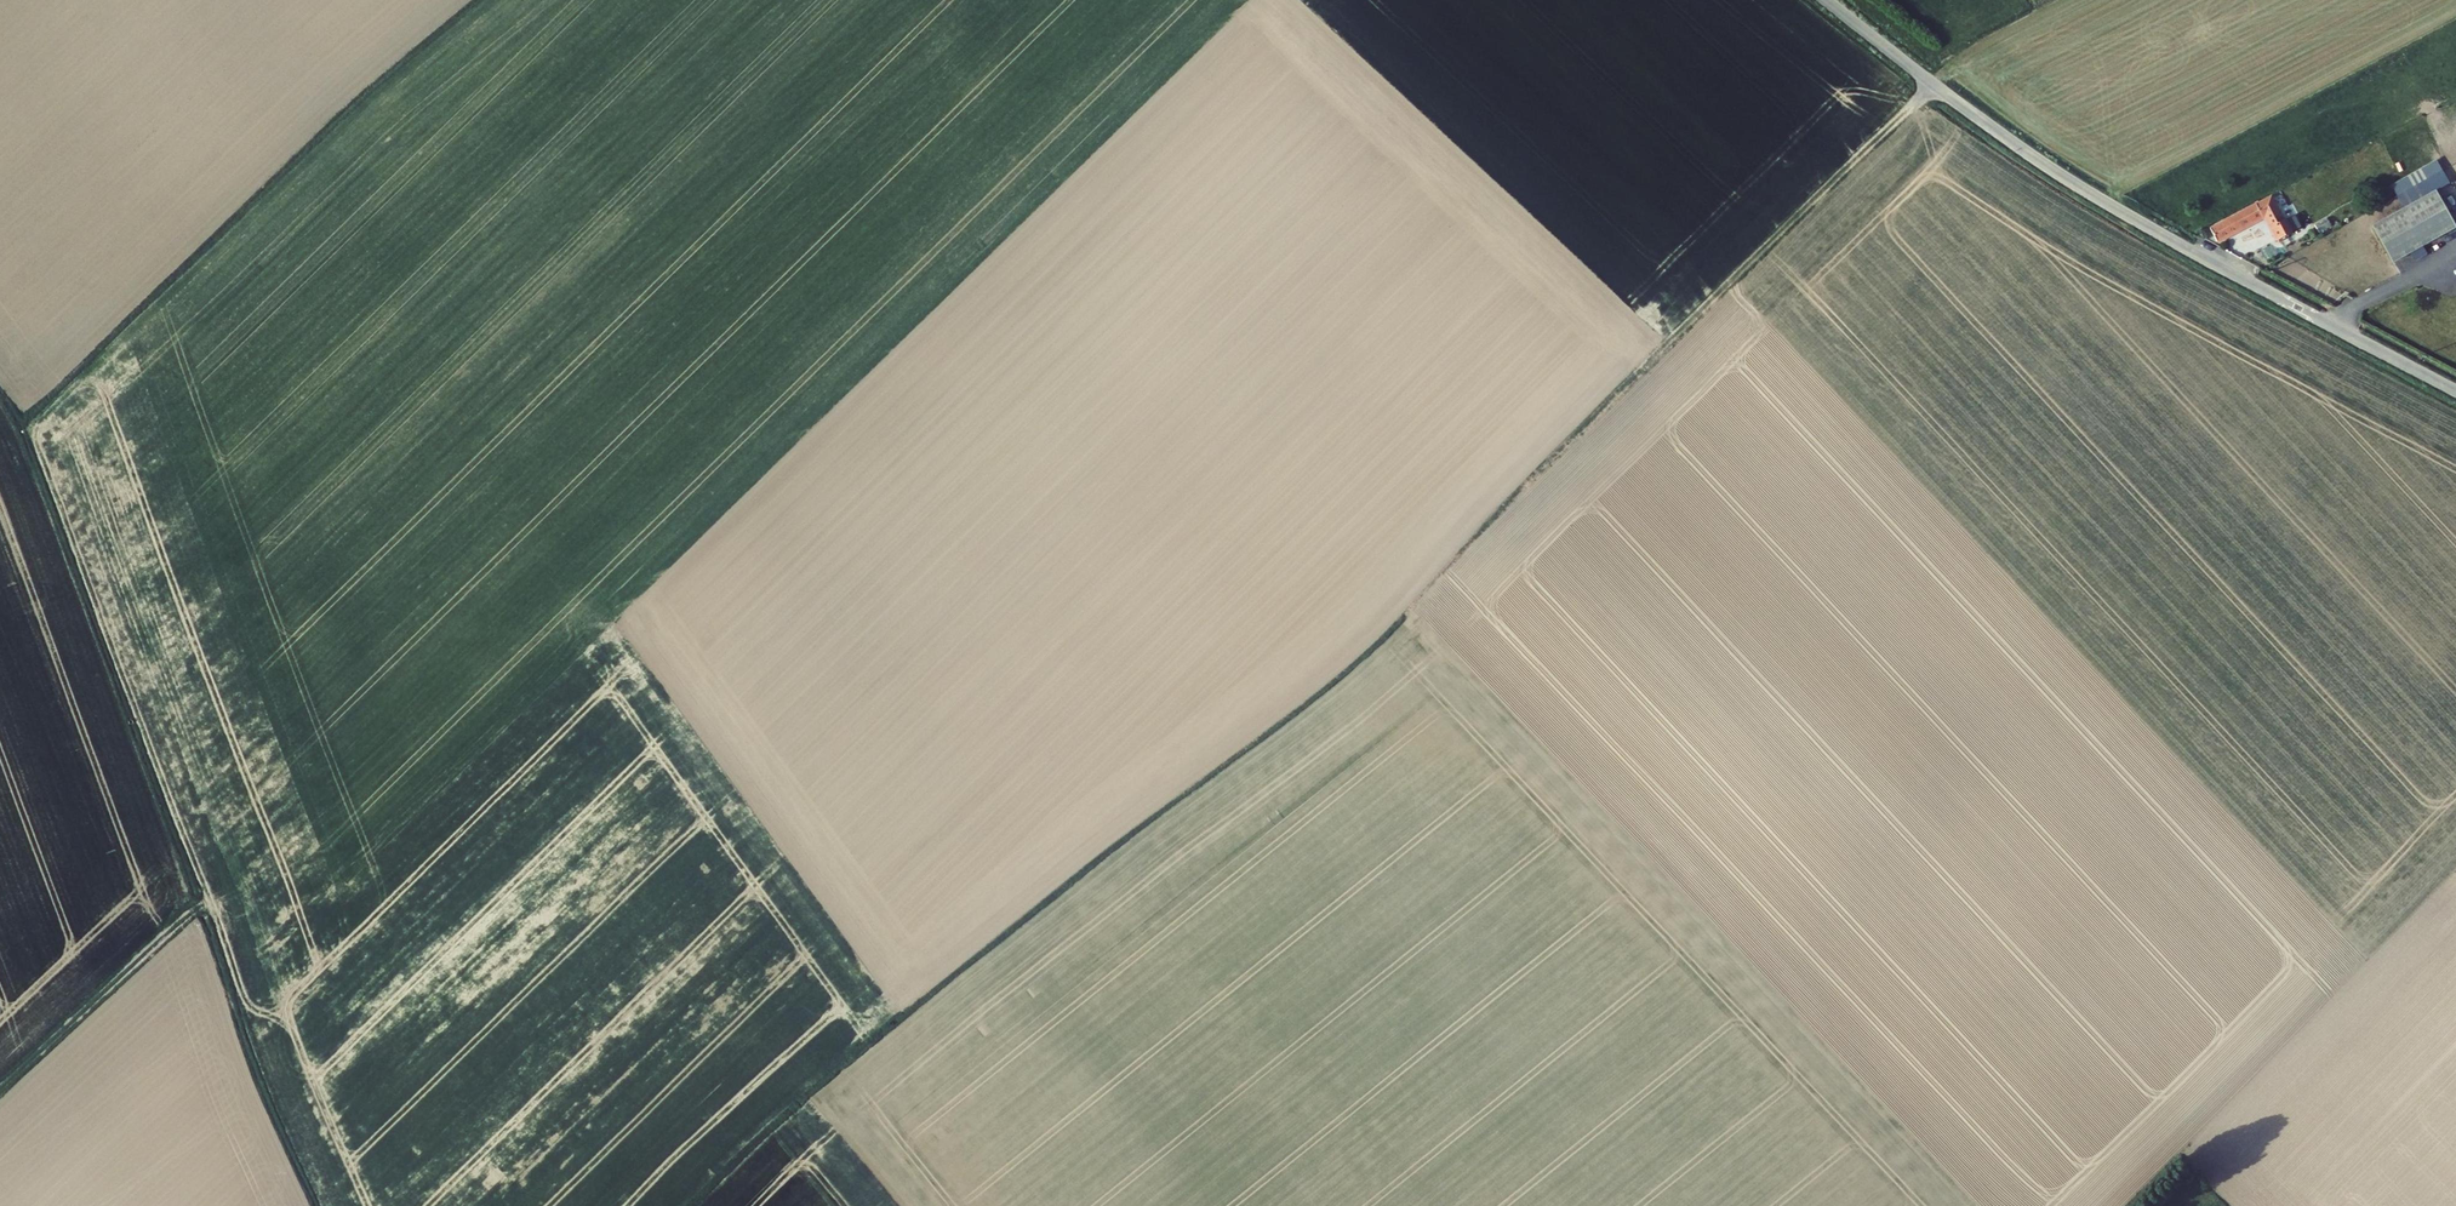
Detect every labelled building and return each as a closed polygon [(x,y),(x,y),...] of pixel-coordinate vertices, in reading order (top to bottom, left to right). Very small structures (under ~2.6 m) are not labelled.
[(2441,190),(2377,224),(2398,262),(2416,252),(2420,260),(2434,253),(2429,244),(2455,230),(2455,217),(2441,190)] [(2281,206),(2276,196),(2215,227),(2223,242),(2268,219),(2280,241),(2298,232),(2293,223),(2300,220),(2290,201),(2281,206)]
